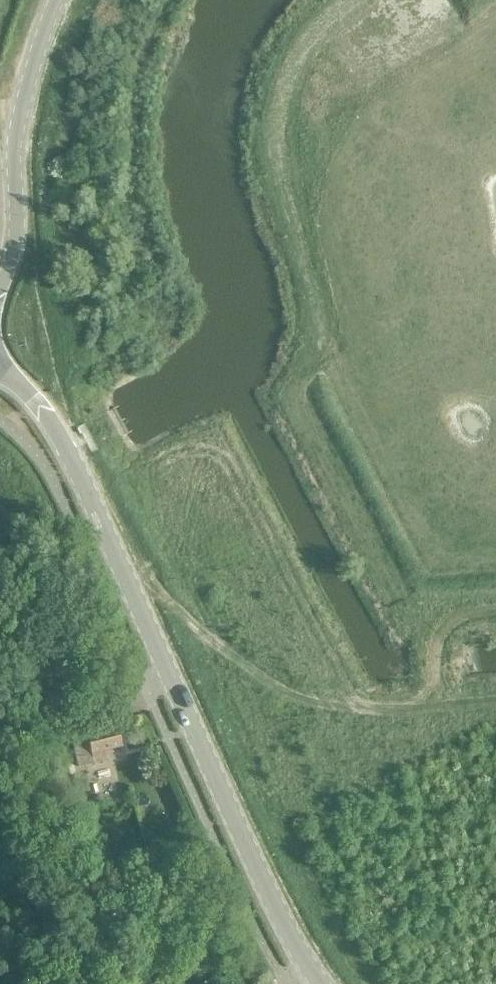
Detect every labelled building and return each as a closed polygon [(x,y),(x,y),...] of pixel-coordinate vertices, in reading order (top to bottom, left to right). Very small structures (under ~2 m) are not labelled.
[(85,734),(70,737),(76,766),(80,765),(111,759),(109,750),(120,747),(116,727),(85,734)] [(123,868),(113,870),(115,879),(125,876),(123,868)] [(95,983),(114,983),(111,976),(94,981),(95,983)]
